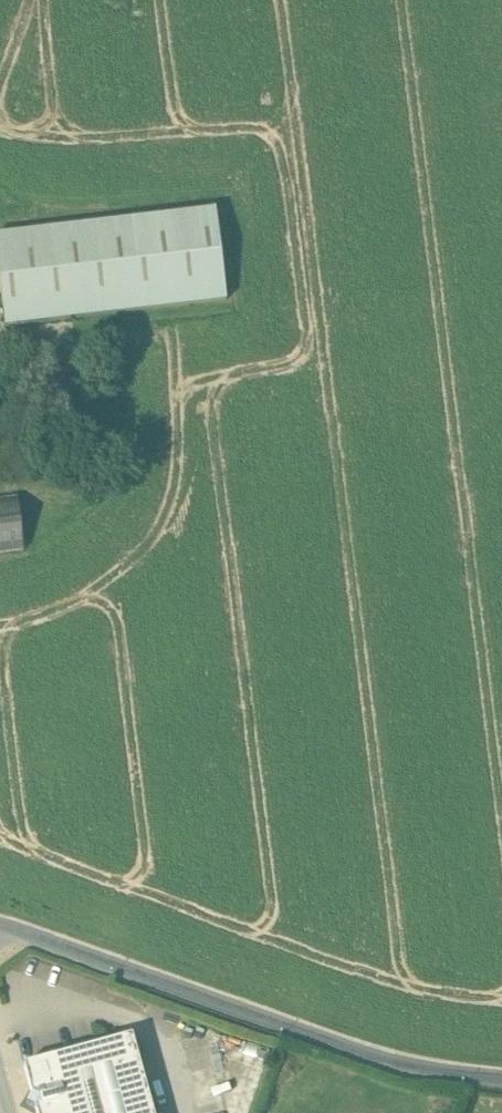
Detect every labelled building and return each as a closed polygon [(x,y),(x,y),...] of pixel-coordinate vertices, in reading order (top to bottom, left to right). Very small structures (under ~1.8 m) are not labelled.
[(5,327),(226,300),(215,211),(0,236),(0,285),(5,327)] [(0,501),(0,554),(23,551),(16,499),(0,501)] [(68,1112),(153,1112),(132,1037),(53,1058),(68,1112)] [(29,1086),(32,1095),(27,1103),(35,1109),(37,1112),(68,1112),(53,1058),(24,1066),(29,1086)]
